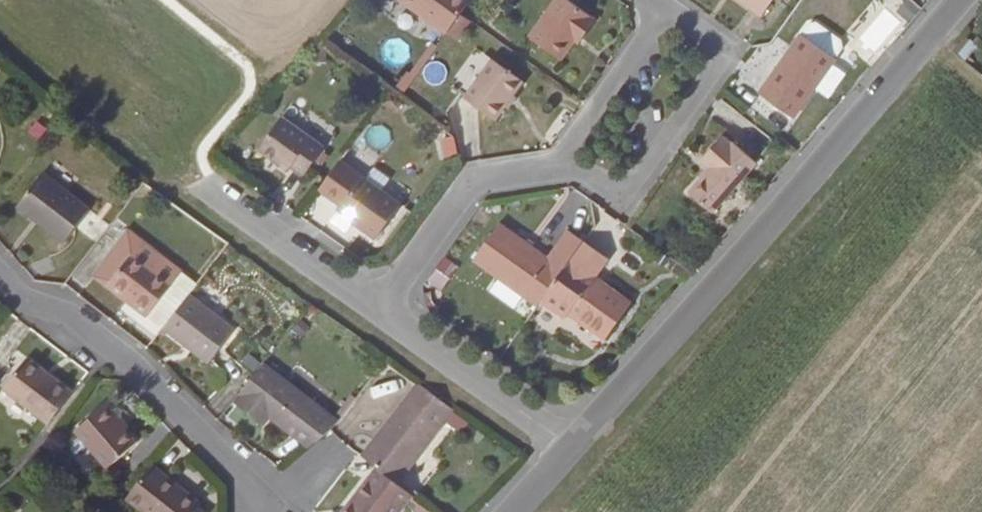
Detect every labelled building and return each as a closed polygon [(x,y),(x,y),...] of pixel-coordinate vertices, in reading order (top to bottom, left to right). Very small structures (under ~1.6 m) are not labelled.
[(445,34),(460,14),(470,0),(400,0),(399,1),(445,34)] [(529,38),(561,60),(578,37),(581,39),(595,20),(566,0),(556,0),(529,38)] [(761,17),(773,0),(737,0),(761,17)] [(898,8),(908,20),(921,10),(912,0),(908,0),(898,8)] [(858,36),(875,55),(905,29),(889,10),(858,36)] [(760,91),(795,116),(837,57),(835,56),(821,46),(831,32),(817,22),(811,23),(803,33),(802,33),(760,91)] [(831,32),(821,46),(835,56),(842,46),(841,39),(831,32)] [(492,60),(463,98),(494,121),(522,82),(492,60)] [(830,96),(848,70),(834,60),(816,86),(830,96)] [(438,62),(424,71),(434,84),(447,75),(438,62)] [(281,118),(258,150),(278,165),(279,162),(289,170),(291,168),(303,177),(323,149),(281,118)] [(712,167),(690,192),(713,212),(757,162),(735,142),(733,144),(723,136),(703,159),(712,167)] [(400,206),(339,161),(318,190),(341,206),(338,210),(362,228),(361,230),(375,241),(400,206)] [(89,210),(43,174),(18,205),(42,224),(41,225),(64,243),(89,210)] [(472,261),(536,306),(539,302),(561,271),(583,241),(567,231),(547,259),(499,224),(472,261)] [(111,282),(150,313),(182,271),(128,230),(93,275),(108,287),(111,282)] [(604,340),(631,304),(606,286),(604,289),(592,280),(607,259),(583,241),(561,271),(539,302),(564,320),(568,314),(604,340)] [(441,291),(458,265),(443,256),(426,281),(441,291)] [(147,317),(150,313),(111,282),(108,287),(147,317)] [(234,331),(188,295),(163,329),(208,364),(234,331)] [(48,425),(72,393),(27,359),(3,390),(48,425)] [(329,432),(337,422),(262,364),(239,394),(241,396),(235,404),(258,422),(265,414),(269,417),(308,449),(329,432)] [(380,432),(385,435),(365,461),(375,469),(395,484),(453,410),(417,383),(380,432)] [(235,404),(241,396),(239,394),(233,402),(235,404)] [(124,430),(116,420),(119,417),(108,403),(76,431),(107,468),(136,444),(124,430)] [(262,426),(269,417),(265,414),(258,422),(262,426)] [(119,417),(116,420),(124,430),(128,428),(119,417)] [(365,461),(385,435),(380,432),(361,458),(365,461)] [(151,466),(126,499),(143,511),(204,511),(198,507),(200,504),(151,466)] [(354,508),(351,511),(399,511),(411,496),(395,484),(375,469),(349,504),(354,508)] [(354,508),(349,504),(342,511),(351,511),(354,508)]
